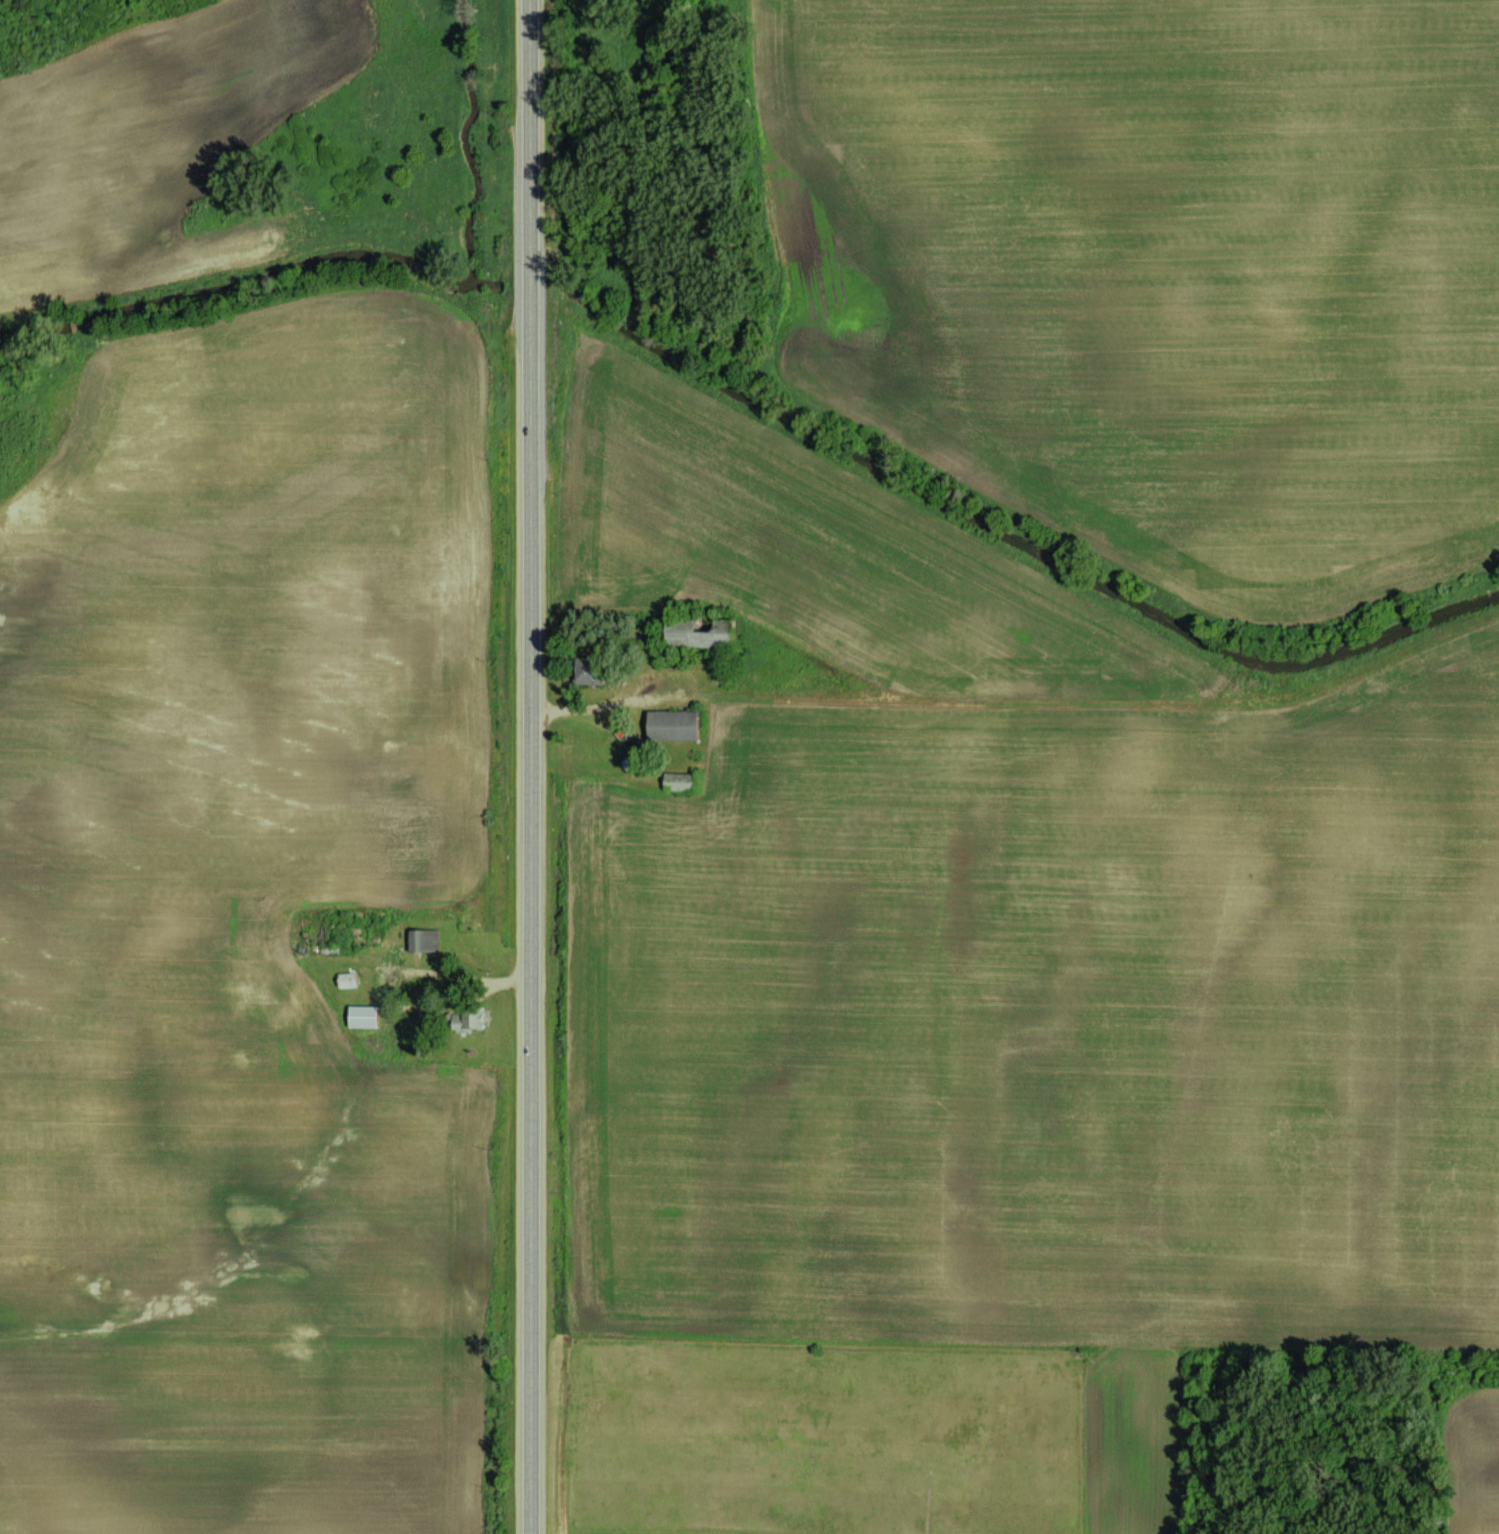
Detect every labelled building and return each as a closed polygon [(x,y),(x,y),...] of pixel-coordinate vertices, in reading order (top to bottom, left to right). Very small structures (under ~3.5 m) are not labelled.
[(580,683),(600,684),(601,660),(581,659),(580,683)] [(703,741),(703,713),(653,712),(652,740),(703,741)] [(667,773),(667,790),(696,791),(696,774),(667,773)] [(426,941),(426,930),(410,930),(411,952),(430,951),(429,940),(426,941)] [(340,974),(341,988),(360,987),(359,973),(340,974)] [(380,1028),(381,1008),(352,1008),(352,1028),(380,1028)]
